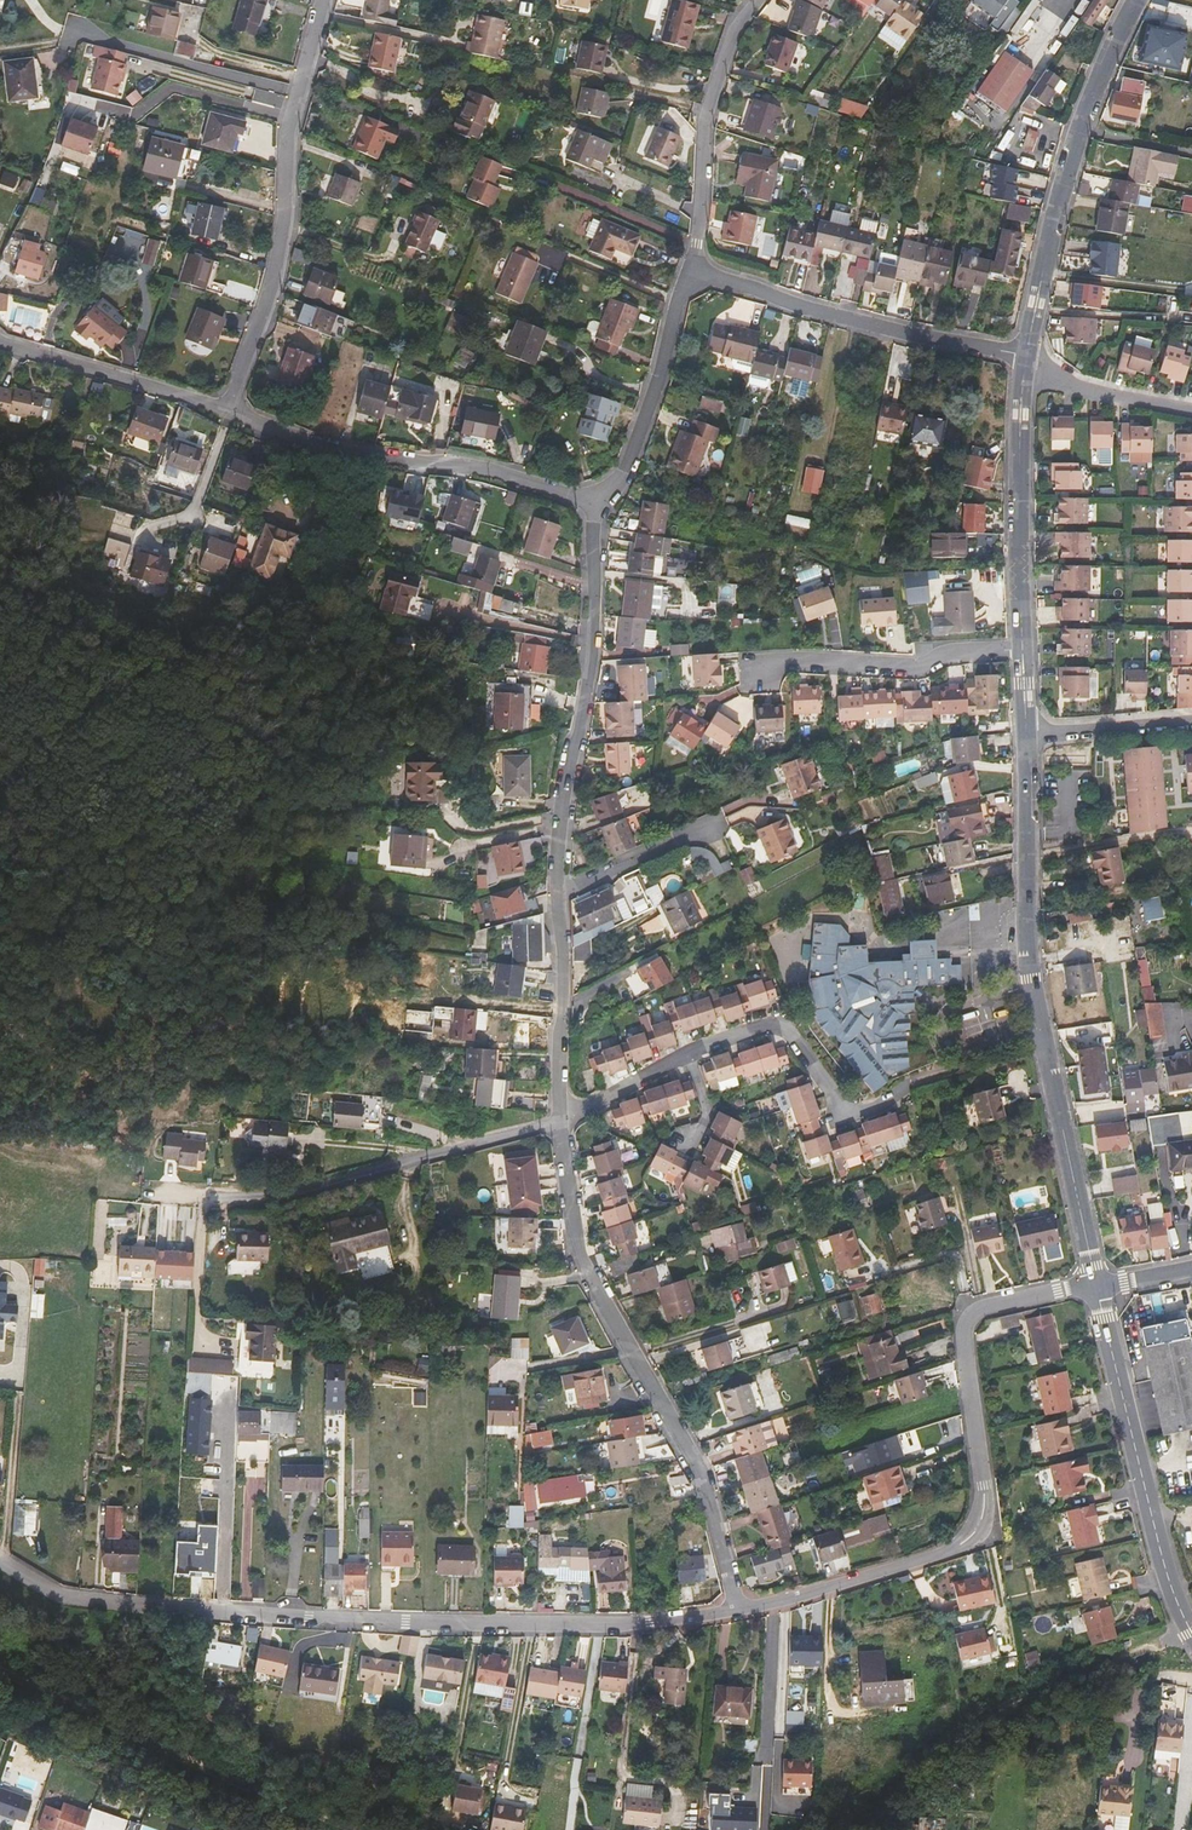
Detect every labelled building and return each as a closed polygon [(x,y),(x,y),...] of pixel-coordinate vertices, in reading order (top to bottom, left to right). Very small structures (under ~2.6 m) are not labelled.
[(267,0),(240,0),(232,27),(256,35),(267,0)] [(362,18),(396,25),(397,16),(386,14),(388,0),(366,0),(362,18)] [(558,5),(586,10),(588,0),(559,0),(558,5)] [(660,41),(684,47),(690,24),(693,25),(699,5),(679,0),(671,0),(660,41)] [(794,10),(787,29),(811,38),(821,11),(820,10),(799,0),(795,0),(791,9),(794,10)] [(806,0),(799,0),(820,10),(822,7),(806,0)] [(861,12),(864,7),(850,0),(847,0),(845,2),(861,12)] [(901,1),(902,0),(878,0),(874,6),(890,17),(901,1)] [(971,1),(982,9),(989,0),(972,0),(971,1)] [(1019,2),(1016,0),(989,0),(982,9),(993,17),(988,25),(997,32),(1019,2)] [(1079,20),(1089,26),(1107,0),(1092,0),(1079,20)] [(901,1),(890,17),(885,24),(907,40),(923,16),(901,1)] [(1074,2),(1053,34),(1064,41),(1085,9),(1074,2)] [(152,9),(146,32),(172,40),(178,16),(152,9)] [(471,41),(467,41),(465,52),(467,52),(495,58),(503,20),(477,15),(471,41)] [(684,47),(687,48),(693,25),(690,24),(684,47)] [(1167,68),(1174,37),(1146,30),(1139,61),(1167,68)] [(400,37),(375,32),(372,45),(397,51),(400,37)] [(771,45),(763,65),(784,73),(795,43),(772,34),(768,44),(771,45)] [(191,44),(177,41),(174,54),(189,57),(191,44)] [(576,67),(600,73),(604,60),(601,59),(603,46),(582,41),(576,67)] [(1017,46),(1011,42),(989,75),(995,79),(1017,46)] [(116,95),(119,80),(121,74),(124,72),(125,66),(123,63),(121,63),(124,51),(94,44),(92,56),(98,57),(90,89),(116,95)] [(371,48),(374,49),(371,60),(393,65),(397,51),(372,45),(371,48)] [(1017,46),(995,79),(985,94),(1007,109),(1039,61),(1017,46)] [(42,70),(36,57),(32,58),(34,71),(42,70)] [(37,97),(34,71),(32,58),(4,62),(9,101),(37,97)] [(370,66),(392,71),(393,65),(371,60),(370,66)] [(1062,74),(1065,69),(1051,61),(1048,65),(1062,74)] [(1057,87),(1055,85),(1062,74),(1048,65),(1025,99),(1036,106),(1039,108),(1044,100),(1048,102),(1057,87)] [(989,75),(979,89),(985,94),(995,79),(989,75)] [(1135,122),(1143,82),(1123,78),(1119,93),(1115,93),(1110,116),(1135,122)] [(73,92),(76,81),(69,79),(66,91),(73,92)] [(577,112),(604,118),(610,93),(582,87),(577,112)] [(803,99),(826,107),(834,97),(811,89),(803,99)] [(483,126),(493,100),(469,90),(458,116),(483,126)] [(1023,102),(1035,109),(1036,106),(1025,99),(1023,102)] [(843,113),(860,119),(867,109),(847,101),(843,113)] [(771,138),(779,110),(753,102),(744,129),(771,138)] [(246,123),(239,121),(210,113),(202,143),(231,151),(236,131),(243,133),(246,123)] [(390,127),(364,115),(359,128),(362,129),(354,149),(376,159),(385,139),(394,143),(399,130),(390,127)] [(71,122),(64,148),(92,156),(100,129),(71,122)] [(666,166),(679,136),(657,127),(644,157),(666,166)] [(359,128),(351,148),(354,149),(362,129),(359,128)] [(592,158),(603,163),(612,144),(577,130),(565,159),(587,168),(592,158)] [(1029,130),(1023,147),(1031,150),(1037,133),(1029,130)] [(152,138),(145,168),(174,177),(179,158),(182,147),(152,138)] [(1141,148),(1135,147),(1127,182),(1133,183),(1141,148)] [(1156,171),(1174,174),(1178,156),(1141,148),(1133,183),(1137,184),(1153,187),(1156,171)] [(777,161),(741,153),(736,178),(747,180),(745,188),(744,196),(769,202),(777,161)] [(492,187),(501,165),(481,156),(472,177),(474,179),(466,198),(491,208),(498,190),(492,187)] [(184,160),(179,158),(174,177),(179,178),(184,160)] [(993,181),(1014,186),(1017,170),(993,164),(990,181),(993,182),(993,181)] [(335,173),(326,196),(351,206),(361,183),(335,173)] [(745,188),(747,180),(736,178),(735,184),(745,188)] [(1127,182),(1112,179),(1108,200),(1128,203),(1134,204),(1137,184),(1133,183),(1127,182)] [(1013,202),(1017,186),(1014,186),(993,181),(993,182),(989,197),(1013,202)] [(1087,197),(1089,184),(1081,183),(1077,195),(1087,197)] [(30,205),(39,207),(44,192),(35,189),(30,205)] [(1191,212),(1191,197),(1184,195),(1182,210),(1191,212)] [(45,196),(40,208),(53,213),(58,201),(45,196)] [(1096,231),(1123,235),(1128,203),(1108,200),(1102,199),(1096,231)] [(192,233),(216,238),(219,223),(222,209),(198,203),(197,209),(195,220),(192,233)] [(1027,223),(1031,208),(1008,203),(1006,216),(1012,217),(1012,220),(1027,223)] [(224,224),(227,210),(222,209),(219,223),(224,224)] [(413,223),(404,243),(423,252),(425,248),(437,253),(445,236),(433,230),(437,220),(416,210),(410,221),(413,223)] [(750,246),(756,216),(730,210),(727,222),(726,230),(724,229),(722,240),(750,246)] [(849,214),(833,211),(830,223),(846,227),(849,214)] [(594,215),(587,231),(594,233),(601,218),(594,215)] [(615,250),(617,245),(633,253),(641,236),(601,218),(594,233),(587,249),(611,259),(615,250)] [(830,223),(819,220),(815,234),(814,239),(813,245),(840,251),(846,228),(846,227),(830,223)] [(875,235),(877,226),(859,221),(857,230),(862,231),(875,235)] [(915,243),(919,228),(905,225),(902,240),(915,243)] [(814,239),(815,234),(788,228),(787,232),(814,239)] [(869,259),(875,235),(862,231),(857,230),(846,228),(840,251),(840,252),(869,259)] [(990,263),(989,268),(988,272),(1012,277),(1016,260),(1022,234),(1001,229),(995,256),(993,264),(990,263)] [(814,239),(787,232),(782,251),(810,258),(813,245),(814,239)] [(155,266),(161,240),(149,237),(142,263),(155,266)] [(907,278),(915,243),(902,240),(896,267),(894,275),(907,278)] [(1095,244),(1090,243),(1089,254),(1093,255),(1092,260),(1090,274),(1116,277),(1120,245),(1095,241),(1095,244)] [(927,246),(915,243),(907,278),(919,281),(919,278),(927,246)] [(615,250),(631,257),(633,253),(617,245),(615,250)] [(944,285),(952,252),(927,246),(919,278),(933,282),(944,285)] [(24,247),(17,271),(38,278),(45,253),(24,247)] [(980,251),(962,247),(960,254),(978,259),(980,251)] [(294,259),(308,265),(312,255),(298,249),(294,259)] [(534,257),(519,251),(517,254),(533,261),(534,257)] [(782,251),(781,255),(809,262),(810,258),(782,251)] [(537,262),(533,261),(517,254),(512,252),(496,293),(520,303),(537,262)] [(213,282),(208,280),(213,261),(187,253),(179,281),(222,294),(224,285),(213,282)] [(989,268),(990,263),(990,262),(978,259),(960,254),(953,280),(972,284),(984,288),(988,272),(989,268)] [(213,282),(218,262),(213,261),(208,280),(213,282)] [(872,288),(881,290),(890,292),(894,275),(896,267),(877,263),(874,274),(866,272),(863,286),(862,290),(871,293),(872,288)] [(857,267),(853,284),(863,286),(866,272),(866,269),(857,267)] [(328,303),(337,278),(314,269),(304,294),(328,303)] [(932,288),(933,282),(919,278),(919,281),(918,285),(932,288)] [(952,286),(971,290),(972,284),(953,280),(952,286)] [(1098,309),(1100,287),(1070,283),(1069,293),(1073,293),(1072,299),(1071,306),(1098,309)] [(454,302),(436,295),(433,302),(451,308),(454,302)] [(650,308),(660,313),(665,303),(655,298),(650,308)] [(595,337),(599,339),(617,346),(624,327),(631,330),(638,310),(610,299),(601,323),(596,336),(595,337)] [(298,311),(299,312),(295,322),(325,334),(333,313),(302,301),(298,311)] [(102,346),(106,342),(113,349),(126,332),(94,305),(77,324),(78,326),(74,330),(84,339),(88,335),(102,346)] [(185,337),(213,349),(218,338),(214,336),(221,318),(198,308),(185,337)] [(467,318),(453,312),(445,329),(460,335),(467,318)] [(338,315),(333,313),(325,334),(330,336),(338,315)] [(339,316),(332,335),(342,338),(349,319),(339,316)] [(1066,342),(1093,345),(1095,319),(1061,317),(1060,327),(1067,328),(1066,342)] [(218,338),(225,320),(221,318),(214,336),(218,338)] [(539,329),(518,320),(505,354),(533,365),(546,331),(539,329)] [(588,333),(596,336),(601,323),(593,320),(589,322),(586,329),(588,333)] [(722,353),(728,325),(714,322),(707,350),(722,353)] [(722,353),(721,355),(734,358),(752,363),(756,348),(760,333),(729,325),(728,325),(722,353)] [(596,347),(613,355),(617,346),(599,339),(596,347)] [(1128,371),(1137,373),(1149,377),(1157,352),(1126,345),(1119,371),(1127,374),(1128,371)] [(750,373),(768,378),(781,381),(783,374),(786,361),(766,355),(767,351),(756,348),(752,363),(750,372),(750,373)] [(459,349),(455,356),(457,357),(467,363),(468,364),(473,358),(459,349)] [(808,380),(815,355),(789,349),(786,361),(783,374),(808,380)] [(1177,379),(1176,382),(1185,385),(1191,363),(1191,359),(1185,357),(1185,354),(1169,349),(1160,374),(1169,376),(1177,379)] [(302,388),(312,358),(287,350),(277,380),(302,388)] [(463,368),(467,363),(457,357),(453,362),(463,368)] [(736,368),(750,372),(752,363),(734,358),(733,363),(736,368)] [(768,378),(750,373),(747,382),(764,387),(765,386),(766,386),(768,378)] [(809,396),(810,381),(791,378),(790,394),(809,396)] [(387,398),(389,389),(390,387),(366,380),(358,409),(382,415),(383,413),(384,409),(387,398)] [(38,419),(44,394),(15,388),(14,391),(0,388),(0,415),(9,417),(10,413),(19,415),(38,419)] [(389,389),(387,398),(399,401),(401,392),(389,389)] [(387,398),(384,409),(383,413),(427,424),(434,400),(402,391),(401,392),(399,401),(387,398)] [(578,406),(586,408),(583,419),(585,420),(582,427),(608,435),(611,427),(606,425),(609,415),(614,416),(616,417),(621,403),(583,392),(578,406)] [(785,411),(789,395),(781,393),(777,409),(785,411)] [(532,403),(518,395),(515,400),(530,408),(532,403)] [(700,404),(718,409),(721,401),(711,398),(701,396),(700,404)] [(877,426),(902,431),(907,405),(882,400),(877,426)] [(542,414),(544,409),(532,403),(530,408),(542,414)] [(178,424),(191,428),(196,412),(184,407),(178,424)] [(129,432),(159,443),(168,419),(138,408),(129,432)] [(493,439),(498,415),(467,408),(461,432),(493,439)] [(1053,419),(1052,441),(1074,442),(1075,412),(1060,412),(1059,418),(1053,419)] [(940,447),(945,421),(913,414),(907,440),(940,447)] [(1105,424),(1100,424),(1100,418),(1092,418),(1091,449),(1099,450),(1099,466),(1112,466),(1113,424),(1105,424)] [(675,442),(678,444),(669,468),(695,477),(708,441),(714,443),(719,429),(693,420),(688,433),(679,430),(675,442)] [(1141,429),(1133,429),(1132,425),(1123,425),(1122,453),(1132,453),(1131,462),(1152,463),(1153,454),(1153,429),(1141,429)] [(580,435),(606,442),(608,435),(582,427),(580,435)] [(1179,453),(1179,462),(1191,462),(1191,434),(1175,434),(1175,453),(1179,453)] [(170,464),(193,472),(201,449),(177,441),(170,464)] [(675,442),(666,467),(669,468),(678,444),(675,442)] [(984,490),(990,461),(968,456),(962,485),(984,490)] [(224,480),(248,489),(256,467),(231,458),(224,480)] [(1053,473),(1056,473),(1056,482),(1056,491),(1083,490),(1083,473),(1079,473),(1079,464),(1074,464),(1053,465),(1053,473)] [(821,472),(808,469),(804,489),(817,492),(821,472)] [(1191,499),(1191,473),(1178,473),(1178,480),(1174,480),(1174,499),(1191,499)] [(582,476),(571,479),(573,484),(584,481),(582,476)] [(385,515),(418,522),(424,495),(409,492),(409,493),(408,496),(402,494),(402,492),(391,490),(385,515)] [(443,520),(472,530),(481,504),(451,494),(438,493),(435,501),(448,506),(443,520)] [(1054,523),(1086,523),(1086,499),(1059,499),(1058,513),(1054,513),(1054,523)] [(669,505),(645,501),(639,533),(663,537),(669,505)] [(964,505),(962,531),(977,531),(979,506),(964,505)] [(1165,506),(1164,532),(1191,531),(1191,516),(1191,505),(1165,506)] [(548,558),(559,525),(534,517),(523,550),(548,558)] [(242,549),(247,538),(239,535),(235,547),(238,549),(233,564),(241,567),(241,566),(250,569),(250,570),(270,578),(282,548),(290,552),(296,535),(267,524),(254,560),(244,556),(246,551),(242,549)] [(428,542),(468,555),(472,542),(432,529),(428,542)] [(655,555),(670,557),(672,539),(663,537),(639,533),(636,552),(655,555)] [(931,533),(931,558),(960,557),(960,533),(950,533),(931,533)] [(1061,557),(1089,557),(1089,533),(1055,533),(1055,542),(1061,542),(1061,557)] [(209,538),(200,564),(225,574),(235,547),(209,538)] [(1191,561),(1191,539),(1167,539),(1167,561),(1191,561)] [(105,565),(125,571),(132,547),(112,541),(105,565)] [(630,572),(652,574),(655,555),(636,552),(633,551),(630,572)] [(139,553),(133,575),(137,576),(145,555),(139,553)] [(160,557),(160,559),(145,555),(137,576),(162,584),(170,560),(160,557)] [(474,577),(492,582),(499,562),(480,557),(474,577)] [(1055,589),(1088,589),(1089,565),(1062,565),(1061,579),(1055,579),(1055,589)] [(1167,569),(1167,591),(1191,592),(1191,569),(1167,569)] [(927,571),(928,581),(940,580),(939,570),(927,571)] [(908,603),(930,601),(928,581),(927,571),(904,572),(908,603)] [(390,573),(380,607),(406,614),(409,615),(428,618),(432,606),(412,600),(418,580),(390,573)] [(651,596),(652,584),(652,582),(628,580),(623,617),(645,619),(648,619),(650,607),(651,596)] [(652,584),(651,596),(650,607),(659,608),(661,585),(652,584)] [(805,620),(836,610),(828,587),(798,597),(805,620)] [(480,590),(477,612),(482,613),(486,591),(480,590)] [(520,604),(494,595),(494,594),(486,591),(482,613),(489,615),(492,605),(517,613),(520,604)] [(934,620),(934,634),(974,632),(972,592),(946,594),(948,620),(934,620)] [(1087,620),(1087,598),(1062,597),(1062,606),(1061,611),(1056,610),(1056,619),(1087,620)] [(862,624),(875,623),(883,623),(883,626),(897,625),(896,599),(861,600),(862,624)] [(1167,599),(1167,621),(1191,621),(1191,613),(1191,608),(1191,599),(1167,599)] [(346,621),(354,622),(355,611),(347,610),(346,621)] [(366,610),(355,610),(355,611),(354,622),(364,623),(366,610)] [(656,630),(644,629),(645,619),(623,617),(621,617),(618,646),(642,649),(643,646),(654,648),(656,630)] [(1089,654),(1089,628),(1062,628),(1062,644),(1057,644),(1057,653),(1089,654)] [(1172,629),(1171,654),(1191,654),(1191,629),(1172,629)] [(548,637),(525,632),(524,642),(547,645),(548,637)] [(400,639),(399,647),(414,648),(415,641),(400,639)] [(547,645),(524,642),(522,653),(549,658),(551,646),(547,645)] [(687,643),(672,644),(672,655),(688,654),(687,643)] [(549,658),(522,653),(519,669),(547,673),(549,658)] [(719,673),(718,668),(718,653),(693,653),(695,686),(722,685),(721,673),(719,673)] [(630,700),(632,700),(648,699),(645,664),(620,666),(621,701),(630,700)] [(1191,692),(1191,666),(1181,666),(1181,674),(1178,674),(1178,692),(1191,692)] [(1064,697),(1088,697),(1089,667),(1061,667),(1061,676),(1064,676),(1064,697)] [(1125,693),(1132,693),(1132,700),(1146,699),(1147,671),(1125,670),(1125,693)] [(967,680),(967,684),(968,712),(968,715),(988,714),(988,710),(998,709),(996,675),(976,676),(976,679),(967,680)] [(521,719),(522,694),(531,695),(531,684),(496,682),(494,728),(521,729),(521,719)] [(955,685),(955,688),(949,688),(936,688),(937,713),(968,712),(967,684),(955,685)] [(803,687),(803,685),(793,685),(794,712),(820,711),(819,686),(803,687)] [(838,696),(839,718),(864,717),(864,716),(863,694),(863,690),(862,687),(851,687),(851,695),(838,696)] [(896,715),(895,689),(870,690),(870,693),(863,694),(864,716),(896,715)] [(901,691),(902,721),(908,721),(913,721),(933,719),(931,695),(920,695),(920,691),(912,691),(901,691)] [(521,719),(530,719),(531,695),(522,694),(521,719)] [(632,700),(630,700),(621,701),(607,701),(608,717),(607,717),(608,737),(633,735),(633,726),(634,726),(632,700)] [(782,728),(780,705),(755,706),(756,730),(782,728)] [(730,720),(724,716),(726,714),(718,708),(710,721),(707,726),(703,732),(726,746),(739,726),(730,720)] [(703,732),(707,726),(698,721),(683,712),(670,733),(693,748),(703,732)] [(710,721),(701,715),(698,721),(707,726),(710,721)] [(956,762),(977,760),(974,736),(969,736),(954,738),(945,741),(947,755),(949,757),(957,757),(956,762)] [(609,772),(631,771),(629,741),(606,742),(607,756),(609,756),(610,763),(608,763),(609,772)] [(1173,827),(1166,745),(1129,748),(1136,833),(1173,827)] [(329,764),(348,764),(347,754),(329,754),(329,764)] [(506,795),(527,795),(527,757),(506,757),(506,795)] [(783,767),(794,799),(820,789),(813,770),(815,769),(812,757),(783,767)] [(433,780),(440,780),(440,767),(432,767),(433,764),(407,764),(406,799),(432,799),(433,780)] [(946,777),(941,784),(946,804),(979,796),(973,770),(946,777)] [(919,787),(938,780),(935,771),(920,777),(915,778),(919,787)] [(915,778),(920,777),(918,772),(908,775),(910,780),(915,778)] [(598,820),(622,812),(616,791),(591,799),(598,820)] [(834,793),(823,796),(826,805),(834,802),(837,801),(834,793)] [(483,807),(498,807),(498,797),(483,798),(483,807)] [(988,815),(986,804),(977,806),(980,817),(988,815)] [(981,824),(980,817),(977,806),(946,812),(948,822),(939,824),(938,819),(934,820),(938,843),(951,841),(967,838),(991,833),(989,823),(981,824)] [(638,822),(635,814),(624,818),(627,826),(638,822)] [(634,847),(627,826),(624,818),(601,827),(607,843),(609,842),(614,856),(634,847)] [(861,825),(859,818),(846,825),(849,832),(861,825)] [(759,831),(771,861),(795,852),(787,833),(790,831),(785,821),(759,831)] [(843,827),(835,831),(838,838),(849,832),(846,825),(843,827)] [(392,865),(425,868),(425,858),(421,858),(423,836),(395,834),(392,865)] [(537,834),(491,845),(495,859),(518,852),(517,850),(539,844),(537,834)] [(948,867),(972,862),(967,838),(951,841),(943,843),(948,867)] [(708,877),(732,868),(729,861),(719,865),(712,844),(698,849),(708,877)] [(1162,858),(1160,847),(1148,849),(1150,860),(1162,858)] [(1091,864),(1097,863),(1098,868),(1101,886),(1123,882),(1117,848),(1089,853),(1091,864)] [(514,861),(519,859),(518,852),(495,859),(498,874),(516,870),(514,861)] [(878,882),(892,879),(887,853),(871,856),(874,868),(878,882)] [(595,936),(653,907),(637,875),(609,888),(574,903),(580,914),(576,916),(583,930),(573,935),(574,947),(595,936)] [(930,903),(952,899),(947,875),(926,880),(930,903)] [(885,914),(902,911),(896,878),(892,879),(878,882),(885,914)] [(512,914),(531,908),(538,906),(535,895),(535,893),(537,893),(533,881),(505,890),(512,914)] [(675,933),(701,921),(686,891),(661,903),(675,933)] [(531,908),(532,914),(543,911),(552,909),(547,892),(535,895),(538,906),(531,908)] [(1173,915),(1171,906),(1170,903),(1160,905),(1158,897),(1143,900),(1145,911),(1148,921),(1173,915)] [(544,924),(543,911),(532,914),(512,920),(514,961),(545,961),(545,955),(551,955),(550,933),(544,924)] [(1087,911),(1069,915),(1071,924),(1089,921),(1087,911)] [(850,934),(841,924),(811,922),(809,954),(837,956),(838,946),(848,945),(850,934)] [(1093,932),(1092,924),(1084,925),(1086,934),(1093,932)] [(871,959),(866,944),(848,945),(838,946),(837,956),(809,954),(808,978),(810,988),(810,989),(812,998),(817,1021),(829,1036),(835,1034),(836,1037),(841,1041),(838,1048),(871,1091),(873,1093),(887,1082),(886,1076),(908,1067),(906,1031),(911,1031),(910,1013),(915,1012),(914,996),(916,994),(921,988),(924,985),(962,983),(962,964),(948,964),(948,958),(935,959),(934,945),(934,944),(933,943),(932,943),(930,942),(929,942),(928,941),(927,941),(926,941),(925,941),(911,941),(911,946),(912,953),(902,953),(903,960),(872,961),(871,959)] [(653,990),(673,979),(660,956),(640,967),(639,970),(641,975),(645,976),(653,990)] [(499,963),(494,994),(519,997),(523,966),(499,963)] [(1095,992),(1090,963),(1065,967),(1069,996),(1095,992)] [(519,997),(523,998),(528,967),(523,966),(519,997)] [(763,984),(762,981),(745,986),(747,993),(752,1009),(769,1003),(768,999),(778,995),(773,981),(763,984)] [(717,1021),(716,1016),(725,1013),(720,998),(716,988),(708,990),(710,997),(693,1003),(700,1026),(717,1021)] [(919,997),(925,991),(921,988),(916,994),(919,997)] [(739,996),(738,992),(720,998),(725,1013),(727,1021),(745,1015),(744,1011),(752,1009),(747,993),(739,996)] [(518,1011),(536,1013),(537,1001),(525,1000),(525,1001),(519,1001),(518,1011)] [(1166,1035),(1160,1002),(1144,1002),(1147,1021),(1150,1037),(1166,1035)] [(670,1021),(673,1030),(682,1028),(683,1031),(700,1026),(693,1003),(676,1008),(677,1013),(668,1015),(670,1020),(670,1021)] [(413,1007),(412,1029),(434,1030),(435,1008),(413,1007)] [(453,1007),(449,1038),(473,1042),(478,1011),(453,1007)] [(673,1030),(670,1021),(670,1020),(653,1026),(650,1016),(640,1019),(645,1034),(649,1047),(659,1045),(660,1048),(677,1043),(673,1030)] [(518,1048),(535,1049),(536,1034),(518,1034),(518,1048)] [(634,1057),(635,1061),(652,1056),(649,1047),(645,1034),(628,1039),(629,1044),(621,1046),(625,1060),(634,1057)] [(775,1050),(773,1042),(756,1047),(764,1071),(790,1062),(785,1047),(775,1050)] [(609,1070),(611,1074),(628,1068),(625,1060),(621,1046),(604,1052),(605,1055),(595,1058),(600,1073),(609,1070)] [(739,1053),(741,1058),(732,1061),(737,1076),(746,1072),(748,1076),(764,1071),(756,1047),(739,1053)] [(467,1048),(466,1077),(481,1078),(492,1078),(494,1049),(467,1048)] [(1085,1093),(1091,1092),(1107,1089),(1101,1048),(1085,1050),(1078,1051),(1085,1093)] [(500,1049),(494,1049),(492,1078),(499,1079),(500,1049)] [(722,1087),(720,1081),(737,1076),(732,1061),(729,1053),(712,1058),(713,1062),(704,1065),(712,1090),(722,1087)] [(1191,1088),(1191,1053),(1182,1054),(1183,1058),(1164,1061),(1169,1091),(1191,1088)] [(537,1065),(519,1063),(517,1080),(536,1081),(537,1065)] [(1159,1091),(1155,1068),(1139,1071),(1140,1079),(1124,1081),(1128,1106),(1144,1104),(1143,1094),(1159,1091)] [(1139,1071),(1124,1074),(1124,1081),(1140,1079),(1139,1071)] [(422,1085),(429,1085),(431,1074),(424,1074),(422,1085)] [(791,1089),(786,1090),(792,1107),(816,1099),(810,1082),(806,1084),(803,1074),(788,1079),(791,1089)] [(492,1078),(481,1078),(478,1106),(502,1108),(505,1079),(499,1079),(492,1078)] [(681,1084),(680,1080),(663,1085),(671,1109),(688,1104),(687,1100),(696,1097),(691,1081),(681,1084)] [(652,1111),(653,1114),(671,1109),(663,1085),(646,1091),(647,1095),(638,1098),(643,1114),(652,1111)] [(971,1094),(978,1123),(1003,1117),(996,1087),(971,1094)] [(363,1104),(336,1101),(333,1126),(361,1129),(361,1122),(381,1124),(384,1096),(365,1093),(363,1104)] [(472,1097),(464,1096),(463,1104),(472,1105),(472,1097)] [(534,1099),(515,1097),(513,1109),(533,1111),(534,1099)] [(628,1124),(629,1129),(646,1124),(643,1114),(638,1098),(620,1104),(621,1108),(612,1111),(617,1127),(628,1124)] [(797,1124),(802,1122),(805,1131),(820,1126),(817,1118),(821,1116),(816,1099),(792,1107),(797,1124)] [(712,1128),(715,1129),(710,1139),(731,1149),(736,1140),(734,1140),(742,1123),(719,1111),(717,1117),(712,1128)] [(1191,1111),(1176,1113),(1181,1143),(1191,1142),(1191,1116),(1191,1111)] [(897,1117),(896,1112),(879,1118),(888,1145),(905,1140),(902,1132),(911,1128),(907,1114),(897,1117)] [(1181,1143),(1176,1113),(1163,1115),(1148,1117),(1153,1146),(1170,1144),(1173,1167),(1191,1165),(1191,1142),(1181,1143)] [(869,1143),(871,1150),(888,1145),(879,1118),(862,1123),(864,1127),(855,1130),(860,1145),(869,1143)] [(1144,1119),(1129,1121),(1130,1131),(1146,1128),(1144,1119)] [(284,1149),(285,1144),(286,1132),(287,1122),(268,1120),(268,1125),(253,1123),(252,1129),(251,1128),(245,1131),(245,1134),(251,1139),(251,1144),(266,1146),(266,1147),(284,1149)] [(1128,1151),(1124,1123),(1094,1127),(1097,1147),(1124,1143),(1125,1151),(1119,1153),(1124,1177),(1136,1175),(1132,1150),(1128,1151)] [(803,1142),(808,1159),(833,1152),(829,1143),(827,1134),(823,1135),(820,1126),(805,1131),(807,1140),(803,1142)] [(860,1145),(855,1130),(838,1135),(839,1140),(829,1143),(833,1152),(835,1159),(845,1156),(846,1160),(863,1155),(860,1145)] [(197,1161),(204,1161),(206,1142),(181,1139),(182,1134),(166,1132),(165,1145),(162,1145),(161,1157),(179,1160),(178,1164),(197,1166),(197,1161)] [(97,1135),(84,1134),(83,1147),(96,1148),(97,1135)] [(735,1151),(731,1149),(710,1139),(702,1154),(707,1156),(702,1165),(710,1168),(717,1172),(721,1163),(727,1166),(728,1165),(736,1170),(743,1156),(734,1152),(735,1151)] [(598,1155),(594,1157),(599,1174),(615,1169),(624,1165),(618,1149),(613,1150),(610,1141),(595,1146),(598,1155)] [(656,1154),(650,1167),(675,1179),(684,1160),(676,1156),(678,1152),(661,1144),(656,1154)] [(506,1161),(532,1157),(531,1151),(505,1155),(506,1161)] [(945,1166),(943,1156),(931,1159),(933,1169),(945,1166)] [(541,1205),(534,1157),(532,1157),(506,1161),(504,1161),(511,1209),(512,1209),(539,1205),(541,1205)] [(675,1179),(698,1191),(710,1168),(702,1165),(695,1161),(693,1164),(684,1160),(675,1179)] [(622,1176),(618,1178),(615,1169),(599,1174),(602,1183),(598,1184),(604,1201),(619,1196),(628,1193),(622,1176)] [(1124,1183),(1100,1187),(1102,1198),(1125,1194),(1124,1183)] [(1132,1202),(1141,1201),(1139,1192),(1131,1193),(1132,1202)] [(607,1210),(602,1212),(608,1229),(633,1221),(627,1204),(623,1205),(619,1196),(604,1201),(607,1210)] [(913,1212),(918,1229),(944,1222),(937,1198),(915,1204),(917,1211),(913,1212)] [(1151,1224),(1148,1225),(1151,1245),(1165,1243),(1159,1201),(1151,1202),(1151,1207),(1148,1208),(1151,1224)] [(755,1203),(741,1207),(745,1218),(759,1213),(755,1203)] [(539,1205),(512,1209),(514,1217),(541,1213),(539,1205)] [(137,1210),(127,1209),(126,1216),(126,1226),(136,1226),(137,1210)] [(1053,1214),(1015,1222),(1020,1246),(1041,1241),(1042,1245),(1059,1241),(1053,1214)] [(107,1224),(120,1225),(120,1216),(107,1215),(107,1224)] [(387,1243),(380,1215),(349,1222),(341,1225),(339,1219),(326,1222),(338,1269),(355,1265),(363,1263),(366,1275),(394,1268),(391,1256),(387,1243)] [(1117,1221),(1122,1246),(1132,1245),(1148,1242),(1143,1216),(1117,1221)] [(535,1229),(537,1229),(537,1218),(510,1217),(509,1247),(534,1248),(535,1229)] [(614,1246),(618,1244),(623,1258),(629,1256),(638,1253),(634,1239),(638,1237),(633,1221),(608,1229),(614,1246)] [(703,1230),(701,1221),(694,1223),(697,1232),(703,1230)] [(1001,1245),(1002,1245),(997,1221),(969,1227),(975,1256),(987,1253),(986,1248),(990,1247),(993,1249),(999,1248),(1001,1245)] [(737,1257),(737,1254),(754,1250),(752,1240),(745,1242),(741,1225),(712,1231),(717,1255),(726,1253),(727,1259),(737,1257)] [(827,1237),(839,1272),(862,1265),(850,1230),(827,1237)] [(268,1261),(268,1235),(257,1234),(257,1239),(237,1238),(236,1260),(268,1261)] [(782,1251),(798,1245),(795,1236),(779,1241),(782,1251)] [(143,1277),(154,1277),(156,1250),(156,1247),(144,1247),(143,1250),(132,1249),(132,1246),(120,1245),(118,1278),(130,1279),(131,1270),(143,1271),(143,1277)] [(195,1253),(156,1250),(154,1277),(194,1280),(195,1253)] [(604,1254),(598,1256),(601,1265),(607,1263),(604,1254)] [(616,1274),(633,1268),(629,1256),(623,1258),(612,1262),(616,1274)] [(46,1260),(37,1259),(36,1259),(34,1275),(44,1276),(45,1268),(46,1260)] [(57,1269),(58,1261),(46,1260),(45,1268),(57,1269)] [(768,1294),(792,1287),(785,1264),(763,1271),(767,1284),(765,1285),(768,1294)] [(651,1267),(627,1274),(634,1295),(658,1287),(651,1267)] [(492,1317),(515,1319),(519,1276),(496,1274),(492,1317)] [(42,1289),(43,1279),(34,1278),(33,1288),(42,1289)] [(157,1278),(156,1285),(193,1287),(193,1280),(157,1278)] [(685,1281),(659,1289),(664,1306),(668,1305),(674,1321),(696,1314),(685,1281)] [(10,1322),(17,1322),(18,1307),(5,1306),(7,1283),(0,1282),(0,1340),(2,1340),(3,1329),(4,1325),(7,1321),(10,1322)] [(861,1298),(866,1315),(882,1311),(876,1293),(861,1298)] [(853,1298),(836,1303),(841,1319),(857,1314),(853,1298)] [(31,1317),(43,1318),(44,1302),(32,1301),(31,1317)] [(664,1306),(670,1322),(674,1321),(668,1305),(664,1306)] [(1001,1328),(1019,1324),(1017,1312),(999,1316),(1001,1328)] [(1036,1350),(1038,1361),(1038,1363),(1061,1358),(1051,1313),(1029,1318),(1036,1350)] [(1187,1317),(1141,1326),(1163,1435),(1191,1429),(1191,1316),(1187,1317)] [(552,1328),(563,1353),(586,1342),(576,1318),(552,1328)] [(276,1328),(246,1326),(246,1334),(249,1334),(248,1341),(252,1342),(250,1362),(274,1364),(276,1328)] [(552,1331),(546,1334),(554,1354),(561,1351),(552,1331)] [(897,1352),(891,1337),(867,1345),(878,1377),(907,1367),(903,1355),(898,1357),(897,1352)] [(511,1358),(528,1359),(528,1338),(511,1338),(511,1358)] [(741,1347),(738,1338),(724,1343),(731,1363),(740,1361),(736,1349),(741,1347)] [(724,1343),(700,1350),(706,1371),(731,1363),(724,1343)] [(868,1380),(878,1377),(867,1345),(858,1348),(868,1380)] [(442,1360),(457,1360),(457,1346),(443,1346),(442,1360)] [(775,1363),(799,1356),(796,1346),(772,1354),(775,1363)] [(1038,1361),(1036,1350),(1025,1352),(1028,1363),(1038,1361)] [(488,1367),(494,1362),(501,1357),(488,1355),(488,1367)] [(327,1365),(327,1399),(343,1399),(343,1365),(327,1365)] [(601,1380),(598,1368),(562,1375),(565,1390),(576,1388),(580,1406),(605,1401),(601,1380)] [(921,1382),(924,1381),(920,1371),(894,1379),(903,1404),(926,1397),(921,1382)] [(1070,1387),(1066,1371),(1061,1372),(1065,1388),(1070,1387)] [(687,1384),(705,1378),(703,1372),(685,1378),(687,1384)] [(1070,1409),(1065,1388),(1061,1372),(1035,1378),(1043,1415),(1070,1409)] [(186,1394),(210,1396),(211,1375),(188,1374),(186,1394)] [(611,1400),(607,1379),(601,1380),(605,1401),(611,1400)] [(763,1409),(754,1381),(746,1384),(755,1412),(763,1409)] [(720,1392),(729,1419),(755,1412),(746,1384),(720,1392)] [(414,1392),(414,1405),(427,1405),(427,1392),(414,1392)] [(517,1424),(518,1398),(487,1396),(487,1424),(517,1424)] [(188,1427),(186,1453),(208,1454),(211,1404),(190,1402),(189,1417),(186,1417),(186,1427),(188,1427)] [(256,1434),(256,1455),(269,1455),(269,1431),(270,1411),(239,1409),(238,1434),(256,1434)] [(269,1431),(294,1432),(295,1412),(270,1411),(269,1431)] [(644,1435),(641,1417),(636,1418),(639,1436),(641,1435),(644,1435)] [(636,1418),(609,1423),(612,1440),(636,1436),(639,1436),(636,1418)] [(737,1445),(733,1447),(737,1458),(759,1451),(765,1449),(775,1445),(767,1420),(757,1424),(733,1431),(736,1441),(737,1445)] [(1037,1425),(1044,1456),(1071,1450),(1068,1437),(1064,1438),(1060,1420),(1037,1425)] [(537,1432),(536,1422),(525,1424),(525,1434),(530,1433),(537,1432)] [(533,1446),(551,1442),(549,1430),(537,1432),(530,1433),(533,1446)] [(646,1462),(641,1435),(639,1436),(636,1436),(640,1463),(646,1462)] [(612,1440),(608,1441),(612,1467),(640,1463),(636,1436),(612,1440)] [(901,1456),(894,1436),(883,1439),(889,1460),(901,1456)] [(782,1450),(801,1444),(800,1438),(780,1444),(782,1450)] [(865,1467),(889,1460),(883,1439),(848,1451),(850,1456),(861,1453),(865,1467)] [(666,1444),(649,1448),(651,1461),(674,1457),(666,1444)] [(737,1458),(735,1458),(743,1484),(766,1476),(759,1451),(737,1458)] [(154,1454),(153,1468),(161,1469),(162,1455),(154,1454)] [(1081,1472),(1088,1471),(1085,1457),(1051,1465),(1058,1496),(1085,1490),(1081,1472)] [(118,1472),(134,1473),(135,1464),(119,1463),(118,1472)] [(282,1467),(282,1490),(313,1490),(313,1487),(324,1487),(324,1467),(282,1467)] [(893,1468),(863,1477),(865,1486),(895,1477),(893,1468)] [(577,1473),(537,1479),(539,1493),(584,1486),(583,1481),(578,1482),(577,1473)] [(685,1475),(669,1478),(671,1486),(690,1483),(685,1475)] [(766,1476),(743,1484),(752,1512),(754,1511),(776,1504),(777,1504),(768,1476),(766,1476)] [(901,1479),(897,1481),(895,1477),(865,1486),(871,1503),(905,1492),(901,1479)] [(541,1503),(586,1495),(584,1486),(539,1493),(541,1503)] [(523,1505),(523,1510),(523,1512),(537,1509),(535,1494),(523,1496),(523,1505)] [(37,1531),(40,1500),(16,1498),(13,1529),(37,1531)] [(776,1504),(754,1511),(757,1521),(779,1514),(776,1504)] [(1092,1519),(1098,1518),(1094,1504),(1065,1510),(1074,1547),(1098,1542),(1094,1526),(1092,1519)] [(523,1510),(523,1505),(509,1505),(508,1528),(523,1527),(523,1512),(523,1510)] [(359,1519),(359,1537),(369,1537),(369,1506),(364,1506),(364,1510),(364,1519),(359,1519)] [(108,1507),(106,1537),(120,1538),(122,1508),(108,1507)] [(779,1514),(757,1521),(762,1538),(784,1531),(779,1514)] [(891,1532),(885,1514),(867,1519),(873,1535),(874,1538),(891,1532)] [(866,1538),(873,1535),(867,1519),(860,1521),(866,1538)] [(844,1544),(866,1538),(860,1521),(823,1533),(811,1537),(819,1560),(846,1551),(844,1544)] [(199,1525),(198,1543),(176,1541),(175,1573),(190,1576),(190,1571),(216,1573),(218,1526),(199,1525)] [(326,1530),(325,1595),(343,1596),(343,1595),(343,1564),(343,1562),(336,1562),(337,1531),(326,1530)] [(784,1531),(762,1538),(764,1545),(786,1538),(784,1531)] [(381,1532),(381,1565),(393,1565),(393,1559),(412,1559),(412,1532),(381,1532)] [(786,1538),(764,1545),(766,1551),(777,1547),(788,1544),(786,1538)] [(110,1567),(110,1571),(138,1572),(139,1544),(106,1543),(105,1567),(110,1567)] [(750,1555),(756,1575),(757,1574),(774,1569),(783,1566),(790,1564),(792,1571),(796,1570),(788,1544),(777,1547),(766,1551),(750,1555)] [(438,1573),(472,1574),(473,1548),(439,1547),(438,1573)] [(556,1567),(556,1581),(589,1582),(588,1569),(588,1566),(587,1553),(586,1548),(538,1547),(538,1566),(556,1567)] [(610,1557),(609,1551),(587,1553),(588,1566),(598,1565),(598,1569),(598,1573),(594,1574),(596,1591),(626,1588),(623,1556),(610,1557)] [(706,1580),(703,1554),(676,1557),(679,1583),(706,1580)] [(512,1585),(512,1582),(523,1582),(523,1557),(495,1557),(495,1585),(512,1585)] [(1100,1557),(1075,1562),(1083,1600),(1109,1594),(1100,1557)] [(351,1595),(351,1587),(368,1588),(368,1565),(343,1564),(343,1595),(351,1595)] [(776,1576),(774,1569),(757,1574),(759,1581),(776,1576)] [(995,1600),(993,1594),(988,1574),(953,1582),(958,1602),(959,1608),(995,1600)] [(253,1597),(263,1597),(263,1581),(254,1581),(253,1597)] [(682,1589),(684,1602),(694,1601),(693,1588),(682,1589)] [(955,1604),(937,1608),(939,1613),(956,1609),(955,1604)] [(1109,1605),(1083,1613),(1091,1644),(1115,1637),(1111,1623),(1109,1623),(1108,1618),(1112,1617),(1109,1605)] [(1042,1635),(1050,1631),(1053,1625),(1051,1619),(1053,1618),(1053,1616),(1056,1614),(1055,1611),(1052,1612),(1051,1612),(1030,1617),(1036,1631),(1042,1635)] [(216,1642),(219,1625),(210,1624),(205,1659),(238,1665),(241,1647),(216,1642)] [(955,1634),(961,1658),(990,1651),(987,1637),(985,1627),(955,1634)] [(398,1652),(415,1656),(419,1637),(402,1635),(398,1652)] [(789,1663),(822,1664),(822,1636),(809,1636),(809,1638),(790,1638),(789,1663)] [(1007,1651),(1005,1642),(997,1644),(999,1652),(1007,1651)] [(282,1675),(289,1650),(259,1644),(254,1669),(282,1675)] [(1041,1668),(1037,1650),(1024,1654),(1029,1671),(1041,1668)] [(861,1653),(865,1706),(904,1704),(902,1682),(885,1683),(882,1651),(861,1653)] [(425,1656),(422,1678),(459,1684),(463,1662),(425,1656)] [(503,1687),(506,1661),(478,1656),(474,1683),(503,1687)] [(382,1683),(396,1686),(400,1663),(362,1657),(359,1680),(366,1681),(364,1693),(380,1696),(382,1683)] [(618,1659),(617,1661),(604,1660),(602,1660),(598,1686),(600,1686),(625,1689),(628,1660),(618,1659)] [(571,1661),(570,1667),(560,1666),(560,1668),(559,1673),(556,1692),(582,1695),(586,1670),(577,1668),(578,1662),(571,1661)] [(803,1674),(804,1663),(789,1663),(789,1674),(803,1674)] [(339,1670),(303,1665),(299,1688),(335,1693),(339,1670)] [(667,1677),(665,1703),(682,1704),(685,1668),(654,1665),(654,1676),(667,1677)] [(548,1671),(544,1670),(528,1668),(525,1693),(522,1707),(538,1710),(553,1712),(554,1703),(555,1698),(556,1692),(559,1673),(548,1671)] [(280,1685),(282,1675),(254,1669),(252,1680),(280,1685)] [(664,1700),(665,1679),(657,1678),(656,1700),(664,1700)] [(717,1686),(713,1722),(747,1725),(750,1689),(717,1686)] [(298,1696),(334,1702),(335,1693),(299,1688),(298,1696)] [(511,1711),(513,1693),(502,1692),(500,1710),(511,1711)] [(580,1707),(582,1695),(556,1692),(555,1698),(554,1703),(580,1707)] [(426,1706),(424,1718),(435,1721),(438,1708),(426,1706)] [(775,1723),(793,1724),(794,1711),(776,1710),(775,1723)] [(1175,1724),(1158,1722),(1155,1749),(1172,1751),(1175,1724)] [(775,1734),(802,1735),(802,1728),(793,1727),(793,1724),(775,1723),(775,1734)] [(1175,1724),(1172,1751),(1180,1752),(1183,1725),(1175,1724)] [(744,1739),(744,1752),(752,1752),(753,1739),(744,1739)] [(1172,1751),(1155,1749),(1154,1758),(1170,1760),(1171,1757),(1180,1758),(1180,1752),(1172,1751)] [(797,1760),(797,1758),(784,1758),(784,1793),(812,1794),(812,1761),(797,1760)] [(1120,1784),(1100,1782),(1100,1788),(1097,1813),(1129,1816),(1131,1788),(1130,1788),(1120,1787),(1120,1784)] [(652,1787),(627,1784),(626,1797),(651,1800),(652,1787)] [(0,1813),(1,1811),(6,1813),(5,1815),(15,1818),(16,1817),(25,1820),(32,1799),(23,1796),(24,1794),(0,1786),(0,1813)] [(479,1819),(483,1793),(467,1791),(468,1788),(457,1786),(453,1815),(479,1819)] [(710,1808),(714,1808),(721,1808),(729,1808),(729,1799),(722,1799),(722,1798),(719,1794),(710,1794),(710,1808)] [(662,1801),(651,1800),(626,1797),(623,1821),(659,1826),(662,1801)] [(91,1812),(64,1802),(61,1809),(46,1804),(39,1826),(52,1829),(84,1829),(91,1812)] [(527,1810),(521,1809),(496,1806),(493,1829),(524,1829),(527,1810)] [(91,1812),(84,1829),(124,1829),(128,1819),(92,1807),(91,1812)] [(758,1809),(729,1808),(721,1808),(714,1808),(713,1829),(757,1829),(758,1809)] [(140,1824),(131,1821),(128,1829),(138,1829),(140,1824)]
